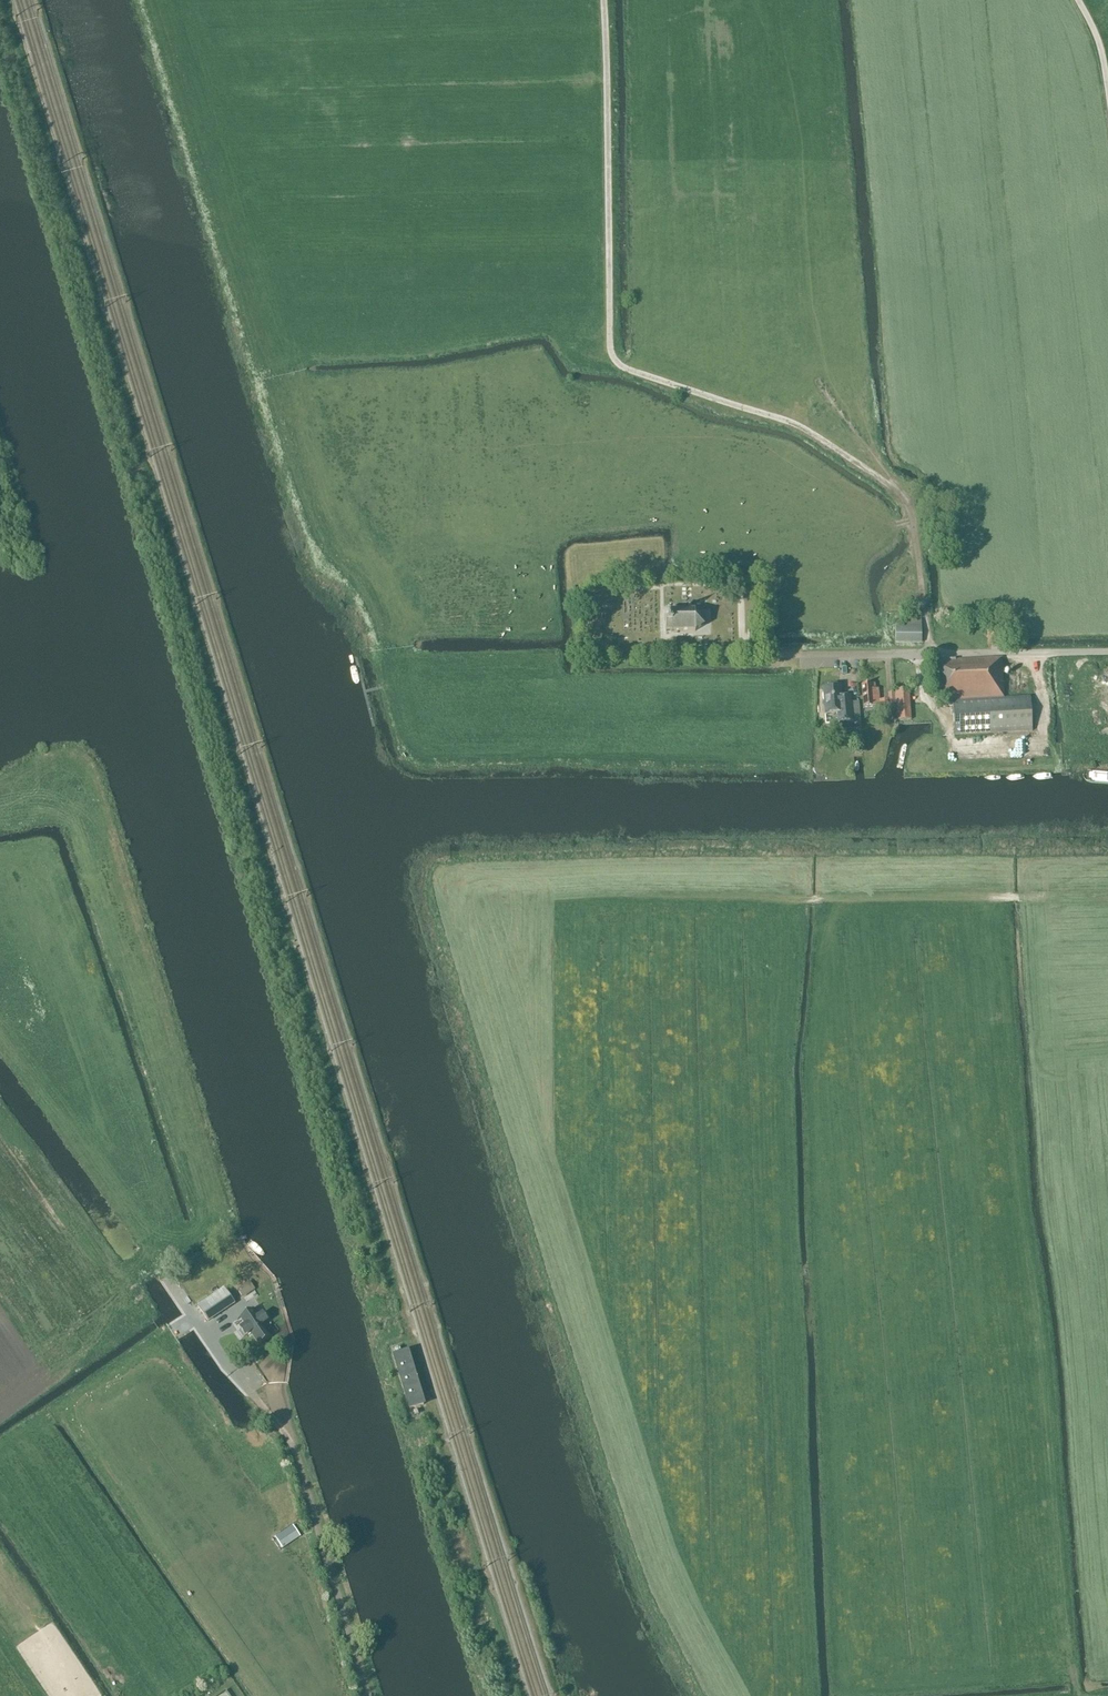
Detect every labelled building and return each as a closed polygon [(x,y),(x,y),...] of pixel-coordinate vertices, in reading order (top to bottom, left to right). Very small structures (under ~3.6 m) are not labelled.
[(695,631),(704,626),(703,616),(695,611),(665,612),(665,631),(695,631)] [(895,628),(896,643),(922,643),(921,627),(921,617),(902,617),(901,628),(895,628)] [(951,660),(953,701),(1004,698),(1002,658),(951,660)] [(953,701),(951,660),(935,661),(937,691),(941,691),(941,701),(953,701)] [(862,685),(864,707),(880,706),(879,689),(875,689),(875,684),(862,685)] [(853,722),(851,696),(842,697),(841,685),(824,687),(826,712),(837,711),(837,723),(853,722)] [(898,721),(911,720),(909,689),(895,690),(898,721)] [(1004,698),(953,701),(955,735),(1032,731),(1030,697),(1004,698)] [(255,1290),(249,1281),(236,1289),(242,1298),(255,1290)] [(235,1303),(224,1288),(197,1306),(208,1321),(235,1303)] [(259,1316),(256,1318),(251,1310),(240,1317),(246,1325),(243,1327),(248,1334),(251,1332),(259,1345),(270,1338),(261,1325),(264,1323),(259,1316)] [(411,1348),(395,1352),(407,1408),(423,1405),(411,1348)] [(428,1392),(422,1360),(416,1362),(421,1393),(428,1392)] [(300,1536),(293,1526),(276,1538),(283,1548),(300,1536)]
